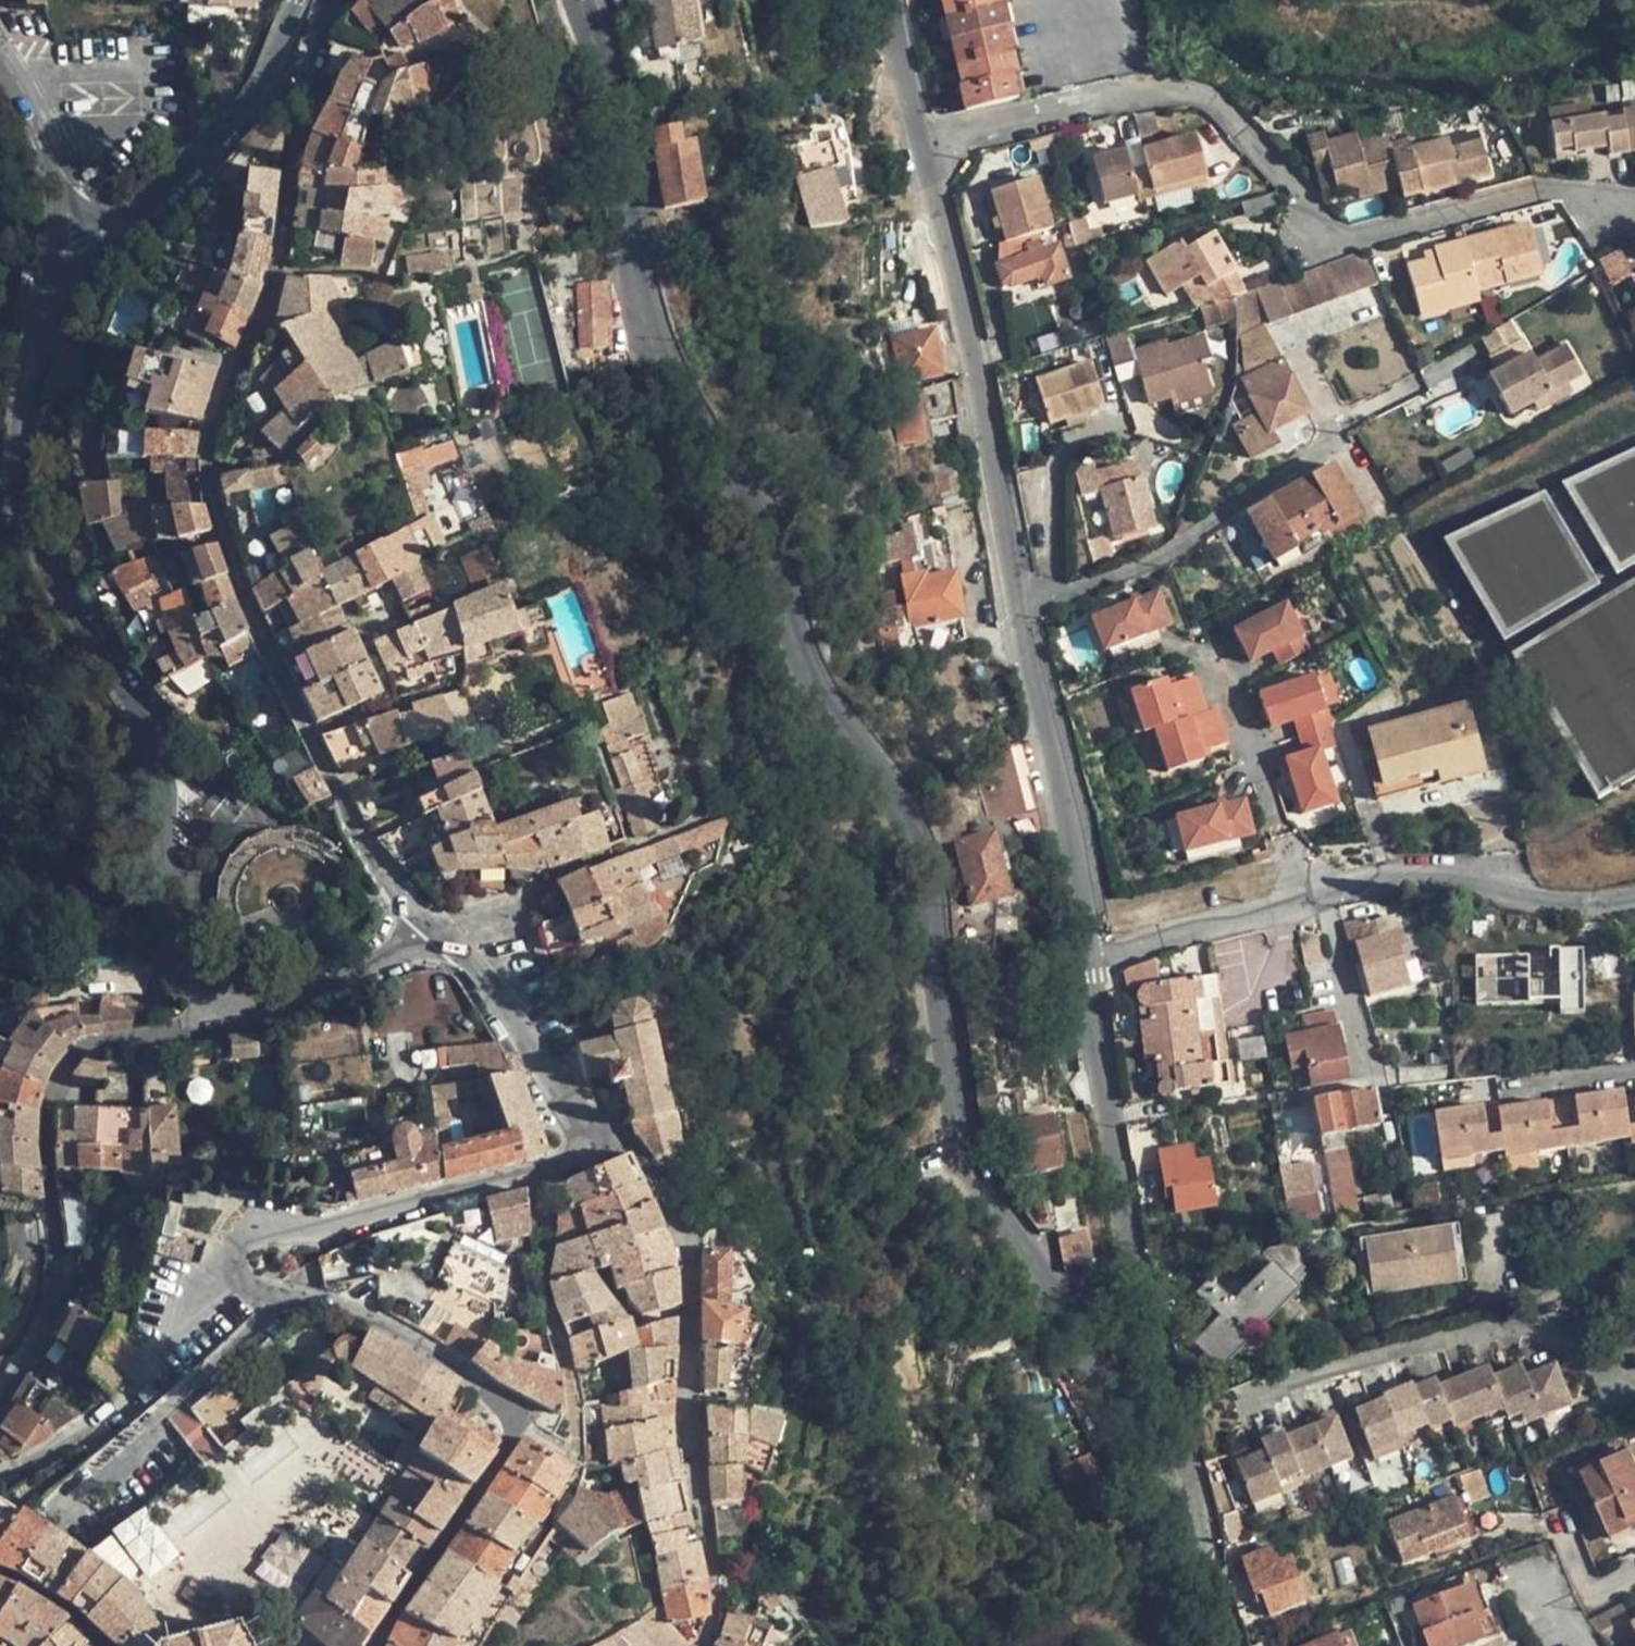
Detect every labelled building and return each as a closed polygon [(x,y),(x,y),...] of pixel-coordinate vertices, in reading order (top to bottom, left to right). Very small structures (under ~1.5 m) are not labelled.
[(176,7),(187,8),(206,9),(205,0),(176,0),(176,7)] [(228,16),(227,0),(229,0),(205,0),(206,9),(187,8),(187,30),(208,31),(208,23),(228,22),(228,16)] [(227,0),(228,16),(252,15),(252,7),(259,7),(259,0),(229,0),(227,0)] [(350,12),(370,36),(382,27),(360,0),(359,0),(350,12)] [(382,27),(389,36),(398,50),(415,42),(416,45),(446,31),(445,28),(435,2),(429,5),(418,11),(411,0),(360,0),(382,27)] [(418,11),(429,5),(426,0),(411,0),(418,11)] [(435,2),(445,28),(460,23),(451,0),(439,0),(435,2)] [(695,0),(666,0),(648,2),(655,50),(702,43),(695,0)] [(944,16),(998,3),(997,0),(940,0),(944,16)] [(944,16),(950,40),(1003,27),(998,3),(944,16)] [(461,25),(460,23),(445,28),(446,31),(453,49),(475,41),(468,23),(461,25)] [(956,64),(1009,51),(1003,27),(950,40),(956,64)] [(961,87),(1012,74),(1014,74),(1009,51),(956,64),(961,87)] [(386,66),(392,75),(394,75),(412,68),(399,54),(386,66)] [(340,78),(330,103),(366,117),(376,94),(360,87),(371,63),(354,58),(340,78)] [(426,64),(412,68),(394,75),(379,85),(376,94),(366,117),(367,118),(391,125),(397,108),(401,110),(407,106),(414,105),(412,96),(430,94),(432,90),(433,84),(426,64)] [(1018,99),(1012,74),(961,87),(960,87),(966,112),(1018,99)] [(330,103),(312,136),(359,150),(367,118),(366,117),(330,103)] [(1547,112),(1550,127),(1588,120),(1585,105),(1547,112)] [(1634,138),(1634,111),(1620,114),(1634,138)] [(1138,127),(1144,136),(1158,132),(1153,114),(1135,117),(1138,127)] [(1588,120),(1550,127),(1554,152),(1572,149),(1573,153),(1607,148),(1609,157),(1628,153),(1620,114),(1588,120)] [(1628,153),(1634,152),(1634,138),(1620,114),(1628,153)] [(280,156),(283,134),(253,126),(237,144),(280,156)] [(1177,183),(1188,180),(1206,175),(1194,128),(1147,140),(1177,183)] [(680,144),(678,129),(653,133),(655,147),(680,144)] [(1311,170),(1328,166),(1323,145),(1320,134),(1303,139),(1311,170)] [(300,169),(324,177),(328,166),(355,172),(359,150),(312,136),(300,169)] [(1352,137),(1323,145),(1328,166),(1335,194),(1354,189),(1365,187),(1367,196),(1397,188),(1386,148),(1384,139),(1354,147),(1352,137)] [(1103,194),(1136,186),(1130,161),(1124,140),(1091,148),(1103,194)] [(1154,188),(1177,183),(1147,140),(1142,142),(1146,157),(1154,188)] [(1399,196),(1419,190),(1408,152),(1406,143),(1386,148),(1397,188),(1399,196)] [(1445,143),(1408,152),(1419,190),(1420,195),(1489,176),(1480,143),(1447,151),(1445,143)] [(703,203),(693,144),(653,150),(664,209),(703,203)] [(834,147),(806,154),(812,174),(827,225),(844,220),(837,199),(839,198),(830,168),(839,166),(834,147)] [(1574,157),(1573,153),(1572,149),(1554,152),(1556,160),(1574,157)] [(1154,188),(1146,157),(1130,161),(1136,186),(1138,193),(1154,188)] [(382,170),(355,172),(328,166),(324,177),(321,193),(346,195),(347,195),(386,190),(383,173),(382,170)] [(299,191),(321,193),(324,177),(300,169),(299,191)] [(400,175),(401,171),(383,173),(386,190),(387,190),(397,190),(400,175)] [(247,173),(240,237),(271,240),(278,176),(247,173)] [(813,228),(827,225),(812,174),(799,177),(805,207),(807,207),(813,228)] [(1024,237),(1037,234),(1048,231),(1035,180),(990,191),(1002,243),(1024,237)] [(1177,183),(1182,190),(1190,188),(1188,180),(1177,183)] [(1156,197),(1182,190),(1177,183),(1154,188),(1156,197)] [(1357,198),(1367,196),(1365,187),(1354,189),(1357,198)] [(387,190),(386,190),(347,195),(346,195),(342,216),(348,216),(386,219),(387,206),(387,190)] [(401,196),(397,190),(387,190),(387,206),(399,207),(401,196)] [(297,211),(342,216),(346,195),(321,193),(299,191),(297,211)] [(320,233),(345,238),(348,216),(342,216),(297,211),(295,229),(320,233)] [(1077,220),(1075,213),(1068,215),(1069,222),(1077,220)] [(384,245),(386,219),(348,216),(345,238),(340,267),(371,268),(374,243),(384,245)] [(1081,219),(1077,220),(1083,245),(1094,242),(1091,231),(1084,233),(1081,219)] [(1073,238),(1076,247),(1083,245),(1077,220),(1069,222),(1073,238)] [(1476,290),(1477,294),(1543,277),(1528,222),(1462,240),(1476,290)] [(1198,276),(1214,303),(1235,297),(1248,293),(1212,232),(1183,249),(1198,276)] [(1039,243),(1037,234),(1024,237),(1026,247),(1039,243)] [(263,276),(271,240),(240,237),(229,277),(260,286),(263,276)] [(998,244),(998,265),(1029,255),(1026,247),(1024,237),(1002,243),(998,244)] [(1069,248),(1076,247),(1073,238),(1067,239),(1069,248)] [(1435,258),(1425,261),(1406,266),(1420,315),(1449,308),(1446,298),(1476,290),(1462,240),(1433,248),(1435,258)] [(1165,296),(1186,284),(1198,276),(1183,249),(1178,241),(1145,260),(1165,296)] [(1039,243),(1026,247),(1029,255),(998,265),(997,266),(1004,284),(1010,287),(1041,277),(1044,286),(1067,279),(1057,247),(1042,251),(1039,243)] [(1422,251),(1425,261),(1435,258),(1433,248),(1422,251)] [(1604,271),(1612,266),(1624,259),(1620,250),(1599,261),(1604,271)] [(1378,285),(1361,252),(1248,294),(1257,307),(1270,327),(1378,285)] [(406,259),(408,277),(451,273),(449,254),(406,259)] [(191,263),(202,268),(205,258),(193,255),(191,263)] [(1632,276),(1633,276),(1624,259),(1612,266),(1620,283),(1632,276)] [(184,266),(171,293),(186,295),(197,271),(184,266)] [(1620,283),(1612,266),(1604,271),(1613,287),(1620,283)] [(482,303),(478,284),(475,269),(468,271),(471,285),(466,286),(469,305),(482,303)] [(444,289),(442,274),(434,276),(441,310),(453,308),(450,289),(444,289)] [(1186,284),(1199,307),(1214,303),(1198,276),(1186,284)] [(260,286),(229,277),(217,304),(248,317),(260,286)] [(273,329),(266,331),(271,341),(274,339),(283,334),(290,344),(328,397),(407,374),(399,347),(397,341),(372,354),(355,362),(323,313),(319,279),(285,279),(273,329)] [(365,299),(357,280),(319,279),(323,313),(355,362),(372,354),(345,306),(365,299)] [(608,283),(577,285),(580,349),(610,348),(608,283)] [(171,293),(163,288),(156,302),(165,306),(171,293)] [(1478,300),(1477,294),(1476,290),(1446,298),(1449,308),(1478,300)] [(1248,294),(1248,293),(1235,297),(1237,314),(1238,352),(1236,383),(1243,383),(1258,414),(1239,425),(1243,435),(1239,437),(1251,460),(1278,445),(1271,431),(1308,411),(1265,329),(1270,327),(1257,307),(1248,294)] [(232,349),(248,317),(217,304),(202,298),(197,309),(185,337),(203,345),(207,337),(215,342),(232,349)] [(170,331),(185,337),(197,309),(182,302),(170,331)] [(1510,323),(1483,337),(1493,355),(1491,357),(1499,373),(1497,374),(1508,394),(1499,399),(1508,415),(1534,402),(1539,412),(1574,393),(1568,382),(1581,374),(1566,347),(1536,362),(1523,339),(1520,341),(1510,323)] [(892,338),(902,384),(959,373),(954,347),(939,349),(935,329),(892,338)] [(1113,366),(1134,359),(1131,351),(1125,331),(1104,337),(1113,366)] [(274,339),(280,351),(290,344),(283,334),(274,339)] [(1134,359),(1139,375),(1148,373),(1150,381),(1142,383),(1148,403),(1170,396),(1209,384),(1202,361),(1209,359),(1202,334),(1167,345),(1165,340),(1131,351),(1134,359)] [(212,349),(215,342),(207,337),(203,345),(212,349)] [(419,340),(399,347),(407,374),(427,368),(419,340)] [(260,434),(282,451),(300,428),(332,404),(328,397),(290,344),(280,351),(277,354),(281,359),(258,383),(270,389),(282,407),(260,434)] [(117,411),(158,417),(198,423),(215,370),(134,353),(117,411)] [(1064,414),(1082,409),(1101,403),(1088,362),(1034,379),(1047,420),(1064,414)] [(1139,375),(1142,383),(1150,381),(1148,373),(1139,375)] [(1488,379),(1499,399),(1508,394),(1497,374),(1488,379)] [(958,417),(954,381),(890,399),(894,418),(897,418),(899,443),(927,440),(924,422),(958,417)] [(1212,392),(1209,384),(1170,396),(1173,404),(1212,392)] [(1084,418),(1082,409),(1064,414),(1067,423),(1084,418)] [(142,454),(142,431),(118,432),(119,455),(142,454)] [(159,435),(159,457),(194,459),(198,434),(176,433),(159,435)] [(1436,539),(1595,803),(1634,780),(1634,435),(1436,539)] [(320,455),(309,439),(295,455),(304,467),(320,455)] [(394,455),(416,522),(431,544),(418,554),(421,559),(444,548),(428,515),(419,491),(429,486),(424,472),(454,462),(448,445),(421,454),(419,448),(394,455)] [(166,473),(169,508),(202,507),(198,460),(194,459),(159,457),(151,457),(150,472),(166,473)] [(1135,463),(1097,475),(1115,539),(1154,528),(1135,463)] [(1331,465),(1246,514),(1272,562),(1295,549),(1293,545),(1334,522),(1336,526),(1358,513),(1331,465)] [(274,485),(271,469),(218,479),(221,497),(274,485)] [(137,546),(121,516),(120,505),(118,481),(78,485),(88,526),(102,523),(117,552),(137,546)] [(138,502),(120,505),(121,516),(140,511),(138,502)] [(202,507),(169,508),(176,539),(201,534),(209,531),(202,507)] [(176,539),(169,508),(154,508),(150,509),(156,540),(176,539)] [(156,540),(150,509),(140,511),(121,516),(137,546),(153,541),(156,540)] [(268,539),(285,567),(289,564),(313,552),(299,509),(279,519),(284,530),(268,539)] [(1258,570),(1272,562),(1246,514),(1231,522),(1258,570)] [(469,525),(474,539),(479,541),(494,536),(486,517),(469,525)] [(390,582),(418,568),(418,564),(421,559),(418,554),(431,544),(416,522),(401,532),(382,542),(381,541),(357,553),(354,555),(355,556),(372,592),(374,590),(390,582)] [(913,522),(901,524),(903,532),(872,538),(876,563),(917,557),(914,536),(915,536),(913,522)] [(1106,534),(1086,540),(1092,563),(1112,557),(1106,534)] [(332,549),(339,564),(355,556),(354,555),(357,553),(350,540),(332,549)] [(180,556),(192,586),(201,583),(224,575),(214,546),(180,556)] [(988,565),(985,548),(952,554),(955,571),(988,565)] [(461,562),(477,599),(500,589),(485,551),(461,562)] [(320,575),(323,573),(314,552),(313,552),(289,564),(285,567),(252,590),(262,613),(288,598),(296,592),(321,577),(320,575)] [(955,571),(952,554),(900,563),(908,604),(913,625),(922,655),(966,639),(955,571)] [(159,600),(168,631),(196,617),(185,588),(173,593),(152,556),(114,569),(110,571),(124,597),(151,584),(159,600)] [(372,592),(355,556),(339,564),(323,573),(320,575),(321,577),(337,609),(339,608),(354,601),(360,614),(381,605),(374,590),(372,592)] [(428,592),(418,568),(390,582),(401,604),(428,592)] [(209,610),(202,614),(196,617),(168,631),(177,655),(187,668),(205,657),(223,658),(228,667),(257,650),(232,599),(224,575),(201,583),(209,610)] [(275,637),(289,631),(337,609),(321,577),(296,592),(288,598),(262,613),(275,637)] [(1168,622),(1154,587),(1086,614),(1100,649),(1168,622)] [(552,626),(544,605),(511,615),(500,589),(477,599),(451,609),(462,649),(464,653),(465,666),(495,657),(490,642),(522,633),(526,649),(543,644),(539,629),(552,626)] [(447,599),(433,604),(438,615),(451,609),(447,599)] [(1272,650),(1279,665),(1310,650),(1286,601),(1232,627),(1249,661),(1272,650)] [(407,614),(412,626),(438,615),(433,604),(407,614)] [(869,612),(880,670),(922,655),(913,625),(908,604),(869,612)] [(294,652),(295,659),(352,632),(339,608),(337,609),(289,631),(297,648),(294,652)] [(428,657),(433,670),(436,678),(453,673),(449,653),(462,649),(451,609),(438,615),(412,626),(428,657)] [(389,673),(395,670),(428,657),(412,626),(374,641),(389,673)] [(275,637),(288,663),(295,659),(294,652),(297,648),(289,631),(275,637)] [(302,692),(366,664),(352,632),(295,659),(288,663),(302,692)] [(408,679),(433,670),(428,657),(395,670),(396,673),(404,670),(408,679)] [(380,695),(366,664),(302,692),(317,723),(380,695)] [(1299,737),(1330,727),(1313,675),(1259,693),(1270,729),(1294,721),(1299,737)] [(1143,732),(1154,729),(1204,713),(1193,678),(1167,686),(1164,677),(1129,689),(1143,732)] [(442,696),(443,698),(454,724),(470,719),(459,689),(442,696)] [(600,728),(611,759),(632,752),(628,741),(643,735),(628,695),(603,704),(611,724),(600,728)] [(456,731),(454,724),(443,698),(411,707),(413,714),(398,719),(406,747),(424,742),(424,744),(456,731)] [(1370,734),(1385,785),(1457,766),(1461,778),(1485,771),(1468,708),(1370,734)] [(1204,713),(1154,729),(1168,773),(1203,761),(1200,753),(1226,745),(1214,709),(1204,713)] [(338,769),(365,760),(386,754),(406,747),(398,719),(396,713),(353,725),(322,736),(338,769)] [(1330,727),(1299,737),(1304,752),(1285,758),(1303,814),(1339,803),(1321,748),(1335,743),(1330,727)] [(1020,743),(969,755),(989,823),(1038,810),(1020,743)] [(441,790),(426,797),(417,802),(424,817),(437,810),(480,792),(473,774),(472,774),(471,771),(463,751),(431,763),(441,790)] [(632,754),(632,752),(611,759),(622,789),(643,783),(632,754)] [(391,769),(386,754),(365,760),(371,776),(391,769)] [(431,763),(415,769),(426,797),(441,790),(431,763)] [(1378,800),(1461,778),(1457,766),(1385,785),(1375,788),(1378,800)] [(315,767),(313,767),(299,775),(287,782),(304,808),(331,797),(315,767)] [(355,790),(352,795),(370,831),(400,817),(382,780),(355,790)] [(629,814),(629,823),(635,837),(657,829),(647,801),(649,800),(643,783),(622,789),(616,791),(621,806),(626,805),(629,814)] [(429,829),(436,848),(446,843),(446,840),(469,833),(467,828),(491,821),(480,792),(437,810),(443,824),(429,829)] [(1243,798),(1172,817),(1181,853),(1252,835),(1243,798)] [(573,801),(494,830),(499,848),(535,835),(572,823),(580,820),(573,801)] [(597,815),(580,820),(572,823),(582,857),(607,847),(597,815)] [(507,870),(499,848),(494,830),(491,821),(467,828),(469,833),(480,871),(480,887),(502,888),(501,871),(507,870)] [(722,821),(713,825),(722,835),(723,836),(724,829),(722,821)] [(412,822),(376,839),(397,860),(424,847),(412,822)] [(582,857),(572,823),(535,835),(546,869),(582,857)] [(722,835),(713,825),(710,826),(695,832),(700,848),(721,841),(723,836),(722,835)] [(695,832),(673,840),(679,855),(700,848),(695,832)] [(457,888),(468,888),(473,888),(474,871),(480,871),(469,833),(446,840),(446,843),(436,848),(402,866),(426,891),(440,877),(456,871),(457,888)] [(993,833),(953,843),(971,908),(1010,898),(993,833)] [(546,869),(535,835),(499,848),(507,870),(508,870),(512,882),(532,881),(532,870),(546,869)] [(628,856),(587,872),(601,903),(638,886),(635,877),(654,864),(679,855),(673,840),(628,856)] [(567,910),(568,913),(569,916),(601,903),(587,872),(549,890),(546,894),(546,900),(544,901),(551,915),(567,910)] [(658,915),(638,886),(601,903),(617,934),(632,928),(658,915)] [(617,935),(617,934),(601,903),(569,916),(541,925),(547,951),(617,935)] [(632,928),(635,935),(641,951),(642,952),(644,952),(668,932),(659,915),(658,915),(632,928)] [(1394,917),(1368,921),(1373,940),(1356,945),(1360,960),(1370,998),(1410,987),(1404,966),(1411,964),(1397,918),(1394,917)] [(1368,921),(1345,925),(1351,947),(1356,945),(1373,940),(1368,921)] [(1320,937),(1297,931),(1303,965),(1324,961),(1320,937)] [(635,935),(616,942),(618,949),(641,951),(635,935)] [(1351,947),(1354,961),(1360,960),(1356,945),(1351,947)] [(1585,1011),(1584,946),(1549,947),(1549,953),(1478,954),(1479,1003),(1560,1001),(1560,1011),(1585,1011)] [(1126,991),(1140,988),(1137,991),(1135,996),(1136,1002),(1139,1007),(1144,1009),(1147,1009),(1149,1021),(1139,1023),(1144,1061),(1154,1060),(1158,1086),(1156,1091),(1158,1096),(1160,1098),(1165,1098),(1168,1097),(1171,1094),(1208,1088),(1210,1103),(1237,1100),(1235,1085),(1231,1085),(1217,977),(1185,980),(1152,985),(1149,968),(1132,971),(1124,977),(1126,991)] [(100,997),(100,1000),(103,1000),(101,1007),(134,1015),(136,1001),(100,997)] [(670,1114),(680,1111),(683,1111),(681,1107),(669,1109),(661,1072),(680,1068),(679,1064),(660,1066),(651,1025),(650,1025),(645,1011),(633,1003),(619,1006),(609,1020),(613,1035),(611,1035),(612,1040),(578,1048),(585,1078),(607,1073),(610,1086),(622,1083),(631,1121),(621,1124),(622,1127),(632,1125),(670,1114)] [(31,1011),(28,1015),(42,1026),(77,1012),(76,1005),(31,1011)] [(134,1015),(101,1007),(99,1007),(97,1017),(78,1018),(77,1012),(42,1026),(28,1015),(7,1044),(54,1068),(77,1040),(80,1038),(132,1030),(134,1015)] [(1302,1020),(1305,1033),(1334,1027),(1331,1014),(1302,1020)] [(1306,1066),(1342,1059),(1336,1027),(1334,1027),(1305,1033),(1283,1038),(1287,1056),(1303,1053),(1306,1066)] [(229,1040),(231,1061),(256,1058),(254,1037),(229,1040)] [(54,1068),(7,1044),(0,1040),(0,1066),(2,1066),(0,1070),(0,1074),(44,1088),(50,1074),(54,1068)] [(475,1057),(478,1081),(487,1080),(517,1075),(496,1043),(457,1048),(458,1059),(475,1057)] [(1289,1069),(1306,1066),(1303,1053),(1287,1056),(1289,1069)] [(87,1057),(71,1076),(70,1084),(99,1092),(105,1054),(87,1057)] [(1346,1080),(1342,1059),(1306,1066),(1310,1087),(1346,1080)] [(44,1088),(0,1074),(0,1106),(37,1114),(44,1088)] [(508,1136),(494,1140),(453,1150),(438,1154),(442,1181),(547,1154),(517,1075),(487,1080),(508,1136)] [(479,1096),(494,1140),(508,1136),(487,1080),(478,1081),(429,1089),(435,1132),(438,1154),(453,1150),(446,1103),(479,1096)] [(1378,1125),(1371,1090),(1336,1096),(1343,1133),(1378,1125)] [(1574,1098),(1561,1100),(1568,1148),(1631,1139),(1625,1098),(1624,1093),(1575,1100),(1574,1098)] [(1343,1133),(1336,1096),(1313,1099),(1332,1202),(1323,1204),(1326,1219),(1334,1218),(1334,1219),(1356,1215),(1343,1148),(1341,1148),(1339,1134),(1343,1133)] [(1625,1098),(1631,1139),(1632,1145),(1634,1144),(1634,1097),(1625,1098)] [(1548,1104),(1500,1111),(1499,1112),(1505,1157),(1568,1148),(1561,1100),(1548,1102),(1548,1104)] [(1508,1171),(1505,1157),(1499,1112),(1500,1111),(1499,1104),(1484,1106),(1484,1108),(1435,1115),(1442,1162),(1498,1154),(1501,1172),(1508,1171)] [(37,1114),(0,1106),(0,1138),(36,1144),(37,1114)] [(53,1149),(94,1149),(96,1111),(55,1109),(53,1149)] [(179,1169),(179,1165),(173,1110),(147,1113),(148,1149),(150,1177),(179,1169)] [(142,1114),(96,1111),(94,1149),(148,1149),(147,1113),(142,1114)] [(1410,1144),(1437,1142),(1434,1112),(1407,1114),(1410,1144)] [(634,1134),(654,1160),(681,1154),(670,1114),(632,1125),(634,1134)] [(1014,1138),(1052,1133),(1049,1117),(1011,1124),(1014,1138)] [(442,1181),(438,1154),(435,1132),(416,1137),(414,1134),(408,1130),(405,1129),(400,1130),(396,1131),(392,1136),(391,1140),(391,1143),(336,1158),(343,1183),(352,1181),(356,1195),(358,1203),(442,1181)] [(1058,1168),(1052,1133),(1014,1138),(1021,1175),(1058,1168)] [(16,1169),(39,1172),(36,1144),(0,1138),(0,1167),(16,1169)] [(1157,1152),(1163,1188),(1170,1187),(1172,1198),(1175,1214),(1213,1207),(1205,1162),(1191,1164),(1189,1147),(1157,1152)] [(116,1173),(128,1187),(140,1200),(144,1205),(158,1186),(150,1177),(148,1149),(94,1149),(53,1149),(59,1197),(79,1197),(76,1172),(116,1173)] [(568,1183),(577,1209),(587,1205),(641,1184),(627,1157),(619,1160),(616,1154),(596,1163),(598,1169),(568,1183)] [(1297,1165),(1280,1168),(1278,1169),(1284,1199),(1303,1196),(1297,1165)] [(16,1169),(0,1167),(0,1187),(1,1194),(19,1196),(16,1169)] [(39,1172),(16,1169),(19,1196),(43,1199),(39,1172)] [(544,1203),(549,1204),(557,1204),(557,1214),(557,1217),(577,1209),(568,1183),(559,1187),(543,1188),(544,1203)] [(641,1184),(587,1205),(594,1226),(649,1203),(641,1184)] [(106,1211),(120,1224),(140,1200),(128,1187),(106,1211)] [(1165,1199),(1172,1198),(1170,1187),(1163,1188),(1165,1199)] [(493,1229),(528,1222),(526,1193),(484,1203),(493,1229)] [(346,1206),(358,1203),(356,1195),(344,1198),(346,1206)] [(649,1203),(594,1226),(597,1235),(602,1250),(629,1242),(661,1233),(653,1215),(649,1203)] [(549,1213),(557,1214),(557,1204),(549,1204),(549,1213)] [(597,1235),(594,1226),(587,1205),(577,1209),(557,1217),(557,1219),(554,1250),(586,1240),(597,1235)] [(1446,1222),(1401,1230),(1402,1237),(1445,1230),(1452,1273),(1455,1272),(1446,1222)] [(1402,1237),(1401,1230),(1354,1238),(1364,1296),(1411,1288),(1410,1281),(1452,1273),(1445,1230),(1402,1237)] [(1081,1232),(1072,1235),(1076,1252),(1085,1250),(1081,1232)] [(661,1233),(629,1242),(634,1256),(639,1281),(673,1273),(671,1253),(661,1233)] [(608,1269),(602,1250),(597,1235),(586,1240),(594,1264),(598,1271),(598,1272),(608,1269)] [(1077,1258),(1076,1252),(1072,1235),(1058,1238),(1065,1266),(1074,1264),(1073,1259),(1077,1258)] [(1359,1297),(1364,1296),(1354,1238),(1348,1239),(1359,1297)] [(589,1274),(598,1271),(594,1264),(586,1240),(554,1250),(549,1285),(549,1287),(589,1274)] [(640,1285),(639,1281),(634,1256),(629,1242),(602,1250),(608,1269),(615,1291),(623,1290),(640,1285)] [(1206,1307),(1198,1316),(1208,1326),(1191,1343),(1214,1364),(1273,1304),(1288,1325),(1301,1312),(1282,1294),(1291,1285),(1282,1277),(1294,1265),(1291,1247),(1266,1253),(1259,1260),(1252,1253),(1218,1288),(1208,1280),(1194,1295),(1206,1307)] [(453,1248),(439,1277),(502,1307),(505,1271),(453,1248)] [(726,1256),(701,1256),(701,1296),(726,1301),(726,1299),(726,1258),(726,1256)] [(726,1299),(752,1289),(735,1258),(726,1258),(726,1299)] [(1457,1280),(1455,1272),(1452,1273),(1410,1281),(1411,1288),(1457,1280)] [(673,1273),(639,1281),(640,1285),(623,1290),(629,1304),(642,1317),(675,1309),(673,1273)] [(599,1289),(589,1274),(549,1287),(556,1309),(603,1294),(599,1289)] [(1169,1288),(1157,1290),(1161,1305),(1172,1302),(1169,1288)] [(590,1319),(613,1307),(603,1294),(556,1309),(563,1325),(590,1319)] [(726,1312),(726,1301),(701,1296),(700,1306),(702,1345),(731,1351),(732,1345),(742,1317),(743,1316),(726,1312)] [(68,1365),(73,1368),(81,1375),(83,1377),(93,1356),(100,1342),(106,1328),(68,1304),(51,1337),(75,1351),(68,1365)] [(732,1345),(745,1349),(756,1323),(742,1317),(732,1345)] [(424,1318),(418,1330),(425,1334),(432,1322),(424,1318)] [(576,1372),(628,1353),(639,1352),(632,1331),(627,1320),(570,1339),(576,1372)] [(632,1331),(639,1352),(674,1351),(675,1320),(632,1331)] [(476,1339),(453,1326),(450,1331),(442,1345),(460,1355),(465,1349),(466,1350),(471,1344),(474,1344),(476,1339)] [(131,1342),(110,1330),(106,1328),(100,1342),(127,1367),(138,1346),(131,1342)] [(366,1334),(359,1346),(360,1350),(361,1353),(360,1357),(358,1361),(354,1364),(350,1366),(349,1367),(379,1387),(399,1352),(366,1334)] [(332,1351),(315,1365),(325,1379),(341,1367),(349,1367),(350,1366),(354,1364),(358,1361),(360,1357),(361,1353),(360,1350),(359,1346),(358,1343),(352,1339),(348,1337),(344,1338),(339,1339),(336,1341),(332,1347),(332,1351)] [(478,1345),(474,1344),(471,1344),(466,1350),(465,1349),(460,1355),(470,1363),(486,1344),(482,1341),(478,1345)] [(127,1367),(100,1342),(93,1356),(120,1380),(127,1367)] [(560,1380),(534,1371),(526,1368),(496,1361),(497,1351),(486,1344),(470,1363),(497,1385),(558,1416),(561,1410),(560,1380)] [(723,1393),(724,1391),(730,1351),(731,1351),(702,1345),(703,1393),(723,1393)] [(673,1383),(674,1351),(639,1352),(628,1353),(633,1391),(673,1383)] [(746,1353),(743,1352),(731,1351),(730,1351),(724,1391),(741,1388),(746,1353)] [(391,1394),(400,1400),(408,1405),(429,1368),(399,1352),(379,1387),(391,1394)] [(0,1358),(0,1381),(16,1356),(0,1358)] [(120,1380),(93,1356),(83,1377),(109,1399),(110,1398),(120,1380)] [(537,1361),(534,1371),(560,1380),(556,1366),(537,1361)] [(1554,1365),(1537,1372),(1539,1376),(1525,1381),(1535,1406),(1538,1417),(1570,1405),(1554,1365)] [(73,1368),(61,1377),(69,1385),(81,1375),(73,1368)] [(459,1385),(429,1368),(408,1405),(422,1414),(434,1422),(439,1425),(445,1414),(458,1387),(459,1385)] [(1501,1407),(1492,1384),(1491,1381),(1487,1369),(1466,1377),(1480,1415),(1501,1407)] [(1525,1381),(1524,1377),(1521,1370),(1505,1376),(1507,1379),(1492,1384),(1501,1407),(1505,1418),(1518,1413),(1535,1406),(1525,1381)] [(1537,1372),(1524,1377),(1525,1381),(1539,1376),(1537,1372)] [(1449,1375),(1435,1380),(1438,1387),(1452,1382),(1449,1375)] [(1505,1376),(1491,1381),(1492,1384),(1507,1379),(1505,1376)] [(81,1418),(54,1398),(37,1385),(28,1377),(12,1403),(16,1406),(32,1419),(54,1435),(81,1418)] [(43,1377),(37,1385),(54,1398),(69,1385),(61,1377),(53,1384),(43,1377)] [(1480,1415),(1466,1377),(1452,1382),(1454,1386),(1439,1391),(1450,1420),(1452,1426),(1480,1415)] [(1438,1387),(1435,1380),(1412,1389),(1425,1425),(1427,1429),(1450,1420),(1439,1391),(1438,1387)] [(1452,1382),(1438,1387),(1439,1391),(1454,1386),(1452,1382)] [(673,1396),(673,1383),(633,1391),(618,1394),(619,1406),(673,1396)] [(1410,1385),(1397,1390),(1399,1395),(1385,1400),(1398,1435),(1425,1425),(1412,1389),(1410,1385)] [(136,1422),(152,1440),(180,1416),(170,1405),(182,1395),(176,1387),(136,1422)] [(391,1394),(379,1387),(370,1402),(381,1409),(391,1394)] [(1383,1395),(1385,1400),(1399,1395),(1397,1390),(1383,1395)] [(381,1409),(390,1415),(400,1400),(391,1394),(381,1409)] [(618,1394),(606,1397),(607,1406),(619,1406),(618,1394)] [(672,1420),(673,1396),(619,1406),(607,1406),(601,1406),(604,1432),(672,1420)] [(1369,1398),(1357,1402),(1361,1414),(1373,1409),(1371,1405),(1369,1398)] [(411,1428),(405,1438),(408,1440),(422,1414),(408,1405),(400,1400),(390,1415),(411,1428)] [(1401,1441),(1398,1435),(1385,1400),(1371,1405),(1373,1409),(1361,1414),(1374,1451),(1401,1441)] [(54,1435),(32,1419),(16,1406),(0,1428),(0,1432),(7,1438),(0,1449),(0,1451),(11,1459),(25,1453),(54,1435)] [(1522,1423),(1538,1417),(1535,1406),(1518,1413),(1522,1423)] [(741,1411),(705,1407),(707,1438),(745,1440),(771,1451),(780,1419),(765,1415),(741,1411)] [(420,1446),(417,1451),(417,1453),(469,1487),(499,1444),(445,1414),(439,1425),(434,1422),(422,1414),(408,1440),(420,1446)] [(1322,1419),(1324,1427),(1338,1422),(1335,1414),(1322,1419)] [(1374,1451),(1361,1414),(1358,1415),(1372,1452),(1374,1451)] [(607,1455),(607,1467),(608,1468),(618,1466),(672,1452),(672,1420),(604,1432),(607,1455)] [(1353,1460),(1338,1422),(1324,1427),(1317,1430),(1318,1433),(1331,1468),(1353,1460)] [(1317,1430),(1302,1435),(1304,1438),(1318,1433),(1317,1430)] [(1304,1438),(1302,1435),(1287,1441),(1301,1476),(1302,1479),(1331,1468),(1318,1433),(1304,1438)] [(1278,1485),(1301,1476),(1287,1441),(1286,1437),(1263,1446),(1267,1456),(1278,1485)] [(764,1478),(771,1453),(771,1451),(745,1440),(707,1438),(709,1485),(711,1503),(741,1501),(740,1468),(743,1468),(764,1478)] [(408,1440),(405,1444),(417,1451),(420,1446),(408,1440)] [(503,1469),(553,1501),(571,1469),(523,1440),(503,1469)] [(405,1444),(403,1442),(388,1465),(391,1467),(405,1444)] [(417,1451),(405,1444),(391,1467),(404,1475),(407,1470),(417,1453),(417,1451)] [(11,1459),(0,1451),(0,1462),(11,1459)] [(672,1452),(618,1466),(623,1483),(623,1484),(627,1486),(635,1484),(636,1493),(679,1485),(672,1452)] [(1091,1452),(1072,1460),(1089,1499),(1107,1491),(1091,1452)] [(407,1470),(458,1503),(469,1487),(417,1453),(407,1470)] [(1606,1531),(1634,1517),(1634,1470),(1627,1453),(1580,1475),(1606,1531)] [(1278,1485),(1267,1456),(1252,1461),(1253,1465),(1239,1470),(1253,1506),(1281,1495),(1278,1485)] [(1238,1466),(1239,1470),(1253,1465),(1252,1461),(1238,1466)] [(503,1469),(485,1496),(535,1524),(553,1501),(503,1469)] [(1488,1499),(1478,1469),(1459,1475),(1469,1506),(1488,1499)] [(404,1475),(397,1486),(448,1518),(458,1503),(407,1470),(404,1475)] [(620,1534),(643,1524),(685,1516),(685,1514),(679,1485),(636,1493),(609,1499),(620,1534)] [(397,1486),(389,1499),(411,1514),(439,1532),(448,1518),(397,1486)] [(556,1525),(586,1552),(587,1554),(612,1535),(620,1534),(609,1499),(583,1493),(577,1490),(576,1500),(556,1525)] [(485,1496),(464,1527),(512,1555),(535,1524),(485,1496)] [(389,1499),(379,1515),(404,1533),(427,1549),(439,1532),(411,1514),(389,1499)] [(1469,1539),(1455,1499),(1388,1523),(1403,1564),(1469,1539)] [(17,1515),(0,1504),(0,1540),(17,1515)] [(17,1515),(0,1540),(0,1569),(19,1576),(42,1528),(26,1518),(19,1513),(17,1515)] [(379,1515),(363,1541),(407,1577),(418,1562),(396,1545),(404,1533),(379,1515)] [(685,1516),(643,1524),(648,1540),(690,1530),(685,1516)] [(1606,1531),(1610,1540),(1634,1528),(1634,1517),(1606,1531)] [(42,1528),(19,1576),(42,1589),(71,1543),(45,1525),(42,1528)] [(556,1525),(547,1539),(575,1563),(586,1552),(556,1525)] [(512,1555),(464,1527),(446,1554),(496,1584),(512,1555)] [(690,1530),(648,1540),(655,1562),(696,1549),(690,1530)] [(396,1545),(418,1562),(427,1549),(404,1533),(396,1545)] [(363,1541),(343,1572),(367,1592),(388,1606),(407,1577),(363,1541)] [(71,1543),(42,1589),(54,1596),(86,1552),(71,1543)] [(696,1549),(655,1562),(653,1562),(659,1593),(703,1583),(696,1549)] [(1242,1560),(1254,1595),(1261,1593),(1264,1602),(1270,1616),(1306,1603),(1291,1560),(1277,1565),(1272,1549),(1242,1560)] [(86,1552),(54,1596),(69,1605),(99,1567),(86,1557),(90,1555),(86,1552)] [(496,1584),(446,1554),(426,1583),(475,1614),(496,1584)] [(99,1567),(69,1605),(86,1619),(119,1582),(99,1567)] [(324,1601),(348,1619),(367,1592),(343,1572),(324,1601)] [(542,1583),(538,1580),(532,1577),(526,1572),(523,1576),(538,1590),(542,1583)] [(526,1606),(538,1590),(523,1576),(519,1582),(521,1583),(517,1590),(523,1593),(518,1600),(513,1596),(512,1597),(526,1606)] [(514,1594),(517,1590),(521,1583),(519,1582),(512,1578),(505,1589),(514,1594)] [(119,1582),(86,1619),(100,1632),(137,1598),(119,1582)] [(475,1614),(426,1583),(403,1615),(454,1642),(455,1642),(475,1614)] [(659,1593),(663,1611),(666,1625),(669,1624),(689,1645),(695,1641),(701,1633),(703,1624),(706,1623),(707,1621),(707,1601),(703,1583),(659,1593)] [(13,1589),(0,1586),(1,1584),(0,1584),(0,1612),(13,1589)] [(505,1589),(496,1584),(475,1614),(493,1625),(495,1624),(512,1597),(513,1596),(514,1594),(505,1589)] [(1482,1612),(1472,1586),(1413,1608),(1427,1645),(1467,1645),(1483,1640),(1478,1625),(1474,1615),(1482,1612)] [(42,1645),(54,1634),(66,1622),(45,1607),(13,1589),(0,1612),(0,1645),(1,1645),(2,1645),(5,1645),(42,1645)] [(514,1594),(513,1596),(518,1600),(523,1593),(517,1590),(514,1594)] [(367,1592),(348,1619),(368,1635),(388,1606),(367,1592)] [(348,1619),(324,1601),(314,1593),(292,1621),(322,1645),(328,1645),(348,1619)] [(1257,1605),(1264,1602),(1261,1593),(1254,1595),(1257,1605)] [(526,1606),(512,1597),(495,1624),(508,1633),(526,1606)] [(100,1632),(115,1645),(152,1645),(158,1639),(161,1638),(153,1624),(137,1598),(100,1632)] [(1588,1622),(1598,1636),(1605,1645),(1626,1645),(1634,1641),(1634,1624),(1632,1625),(1621,1605),(1588,1622)] [(663,1611),(659,1609),(655,1610),(652,1612),(640,1622),(640,1623),(662,1645),(689,1645),(669,1624),(666,1625),(663,1611)] [(749,1621),(727,1612),(726,1615),(719,1613),(718,1620),(715,1631),(722,1633),(721,1637),(742,1645),(761,1645),(767,1630),(749,1621)] [(1486,1622),(1482,1612),(1474,1615),(1478,1625),(1486,1622)] [(462,1645),(480,1645),(493,1625),(475,1614),(455,1642),(462,1645)] [(403,1615),(389,1645),(391,1645),(452,1645),(454,1642),(403,1615)] [(240,1617),(161,1638),(158,1639),(152,1645),(254,1645),(240,1617)] [(368,1635),(348,1619),(328,1645),(362,1645),(368,1635)] [(66,1622),(54,1634),(64,1645),(86,1645),(79,1640),(69,1626),(66,1622)] [(640,1623),(623,1631),(638,1645),(662,1645),(640,1623)] [(623,1631),(595,1645),(638,1645),(623,1631)] [(54,1634),(42,1645),(43,1645),(64,1645),(54,1634)] [(721,1637),(717,1639),(713,1645),(742,1645),(721,1637)] [(1337,1637),(1313,1645),(1341,1645),(1337,1637)]
